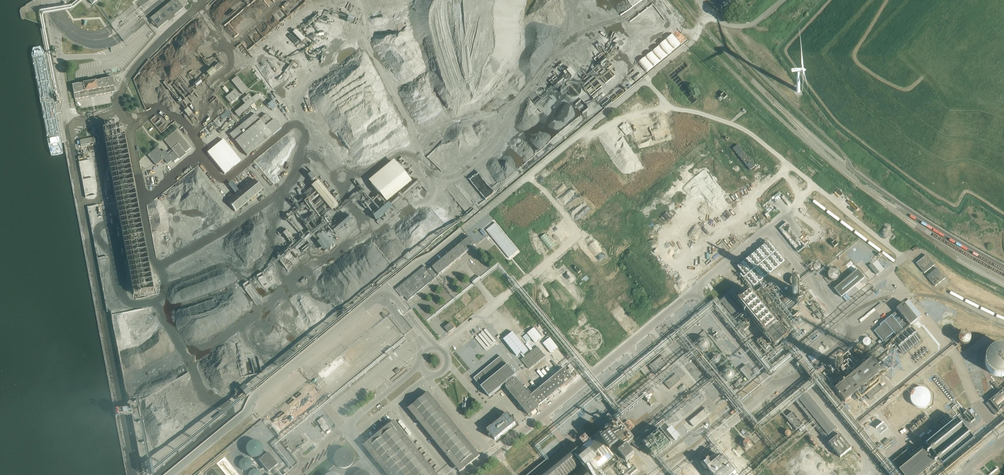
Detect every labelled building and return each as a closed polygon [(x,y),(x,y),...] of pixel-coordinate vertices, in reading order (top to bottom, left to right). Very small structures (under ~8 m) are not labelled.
[(159,29),(184,8),(177,0),(174,0),(151,19),(159,29)] [(238,34),(258,18),(249,7),(229,23),(238,34)] [(321,23),(284,50),(291,59),(307,47),(327,32),(321,23)] [(277,65),(272,58),(263,65),(269,72),(277,65)] [(219,71),(224,67),(221,62),(215,67),(219,71)] [(215,67),(208,73),(212,77),(218,72),(215,67)] [(572,67),(568,71),(574,77),(577,74),(572,67)] [(607,84),(616,75),(611,70),(602,78),(607,84)] [(232,81),(243,95),(248,90),(238,76),(232,81)] [(73,85),(75,99),(116,92),(113,78),(73,85)] [(240,97),(235,90),(225,98),(231,104),(240,97)] [(235,112),(238,116),(261,98),(257,94),(252,98),(249,94),(242,100),(245,103),(235,112)] [(190,107),(186,110),(190,116),(194,113),(190,107)] [(274,120),(272,122),(267,115),(260,120),(255,114),(230,135),(247,156),(260,146),(281,128),(274,120)] [(153,292),(125,138),(119,139),(117,129),(102,132),(132,295),(153,292)] [(295,129),(275,147),(285,158),(305,139),(295,129)] [(158,147),(148,156),(155,164),(156,166),(164,159),(168,164),(173,160),(174,162),(179,158),(180,160),(187,154),(186,154),(185,153),(191,148),(176,130),(164,140),(172,150),(167,154),(165,150),(162,152),(158,147)] [(97,136),(81,140),(82,147),(98,144),(97,136)] [(241,161),(224,140),(207,153),(225,174),(241,161)] [(734,151),(736,153),(736,154),(737,154),(739,157),(742,160),(741,160),(742,160),(744,163),(747,166),(746,166),(747,166),(749,169),(750,171),(755,166),(754,165),(751,162),(752,162),(751,162),(749,159),(746,156),(747,156),(746,156),(744,153),(741,150),(742,150),(741,149),(741,150),(739,147),(738,145),(733,150),(734,151)] [(90,159),(80,161),(83,175),(90,174),(89,168),(92,167),(90,159)] [(410,181),(392,160),(367,180),(385,201),(410,181)] [(84,179),(86,197),(98,195),(96,177),(84,179)] [(235,212),(249,201),(262,190),(254,180),(249,184),(231,198),(227,202),(235,212)] [(331,209),(337,205),(317,180),(311,185),(331,209)] [(771,199),(764,206),(770,213),(777,206),(771,199)] [(390,207),(387,203),(372,215),(375,220),(390,207)] [(352,216),(334,230),(336,233),(354,219),(352,216)] [(480,231),(483,235),(498,223),(495,219),(480,231)] [(796,234),(799,232),(791,220),(788,222),(796,234)] [(787,222),(780,228),(799,252),(806,246),(787,222)] [(303,237),(307,241),(319,229),(315,225),(313,227),(303,237)] [(288,230),(284,233),(292,242),(296,239),(288,230)] [(334,243),(323,230),(317,235),(328,248),(334,243)] [(476,244),(481,240),(474,231),(469,235),(476,244)] [(546,234),(540,239),(550,250),(555,246),(546,234)] [(397,288),(408,301),(440,275),(476,245),(470,237),(428,271),(424,266),(397,288)] [(784,262),(768,241),(737,266),(753,287),(784,262)] [(916,264),(924,274),(934,266),(926,256),(916,264)] [(814,266),(818,271),(823,268),(818,263),(814,266)] [(872,264),(869,266),(877,275),(879,273),(872,264)] [(937,269),(927,277),(935,287),(945,279),(937,269)] [(858,270),(834,289),(841,298),(865,278),(858,270)] [(838,277),(838,276),(838,275),(838,274),(837,273),(835,272),(833,271),(832,271),(831,272),(830,272),(829,273),(829,274),(828,275),(828,276),(828,278),(829,279),(830,280),(831,281),(833,281),(835,281),(836,281),(836,280),(837,279),(838,278),(838,277)] [(799,281),(799,280),(799,278),(798,277),(796,275),(795,275),(794,275),(792,275),(791,275),(791,276),(790,277),(789,278),(789,279),(789,280),(789,282),(790,283),(791,285),(792,285),(794,285),(796,285),(797,284),(798,283),(799,282),(799,281)] [(743,299),(739,302),(758,326),(761,330),(770,341),(773,345),(775,347),(787,337),(782,330),(774,320),(770,316),(751,292),(746,296),(743,299)] [(736,321),(744,314),(728,295),(720,301),(736,321)] [(928,299),(922,302),(925,307),(931,304),(928,299)] [(826,313),(817,302),(810,308),(819,320),(826,313)] [(874,331),(883,342),(894,333),(896,336),(904,330),(903,330),(909,325),(910,326),(917,320),(904,303),(896,309),(897,311),(880,325),(881,326),(874,331)] [(450,323),(444,328),(449,333),(455,328),(450,323)] [(543,336),(547,333),(540,324),(536,327),(543,336)] [(896,345),(904,355),(922,341),(910,326),(893,341),(893,342),(885,348),(888,351),(896,345)] [(475,338),(488,351),(498,342),(486,328),(475,338)] [(527,334),(535,344),(542,338),(534,328),(527,334)] [(513,332),(503,340),(516,356),(520,353),(524,358),(525,357),(521,352),(526,349),(513,332)] [(970,342),(970,341),(970,340),(970,339),(969,338),(969,337),(967,336),(966,335),(965,335),(964,335),(962,335),(960,336),(959,337),(959,338),(958,340),(958,341),(958,342),(958,343),(959,344),(960,345),(960,346),(961,346),(963,347),(964,347),(965,347),(966,347),(967,346),(968,345),(969,344),(970,343),(970,342)] [(550,338),(543,344),(551,354),(558,348),(550,338)] [(708,347),(708,346),(708,345),(708,344),(707,342),(705,341),(703,340),(702,340),(700,341),(699,342),(698,343),(697,344),(697,345),(697,346),(697,347),(697,348),(698,349),(698,350),(699,351),(700,351),(702,352),(703,352),(705,351),(706,351),(707,350),(708,348),(708,347)] [(863,350),(863,349),(863,347),(862,347),(861,346),(860,345),(859,344),(858,344),(857,344),(856,345),(854,346),(854,347),(853,347),(853,349),(853,350),(853,351),(854,353),(856,354),(857,354),(858,354),(859,354),(860,354),(861,353),(862,352),(863,351),(863,350)] [(524,358),(521,360),(524,364),(525,365),(529,369),(545,356),(538,348),(538,347),(525,357),(524,358)] [(1003,348),(1001,348),(999,348),(996,349),(993,350),(991,351),(990,352),(988,354),(987,357),(986,360),(986,363),(986,366),(987,369),(988,371),(989,373),(991,375),(993,376),(994,377),(996,378),(998,378),(1000,378),(1003,378),(1003,348)] [(219,351),(214,355),(218,360),(222,357),(228,363),(231,361),(225,354),(223,356),(219,351)] [(318,374),(326,383),(347,366),(339,356),(318,374)] [(529,394),(539,406),(572,379),(564,369),(532,395),(528,390),(526,392),(516,379),(515,381),(512,378),(516,375),(501,356),(474,379),(489,397),(505,384),(507,387),(506,388),(529,416),(539,408),(529,395),(529,394)] [(669,364),(662,356),(649,367),(656,375),(669,364)] [(719,363),(719,361),(719,360),(718,358),(717,358),(715,357),(714,357),(712,358),(711,360),(711,361),(711,363),(712,364),(713,365),(714,365),(715,365),(716,365),(718,364),(719,363)] [(884,388),(885,387),(886,386),(885,385),(878,376),(879,375),(882,372),(872,360),(843,384),(840,386),(835,390),(838,395),(842,399),(845,402),(845,403),(849,400),(853,396),(856,394),(858,392),(864,387),(867,391),(865,393),(870,400),(870,399),(874,397),(875,395),(882,390),(884,388)] [(740,370),(749,381),(755,376),(746,366),(740,370)] [(538,372),(543,378),(548,374),(544,369),(542,371),(540,369),(538,372)] [(734,378),(734,377),(734,376),(733,375),(732,373),(731,372),(729,371),(727,371),(726,371),(724,373),(723,374),(722,375),(722,377),(722,378),(723,379),(723,380),(724,381),(725,381),(726,382),(727,382),(728,382),(729,382),(730,382),(732,381),(733,380),(733,379),(734,378)] [(676,374),(665,383),(668,387),(670,390),(681,380),(680,379),(676,374)] [(203,382),(180,400),(194,418),(214,403),(211,399),(214,397),(214,398),(217,396),(214,392),(212,393),(203,382)] [(259,382),(250,389),(252,392),(262,385),(259,382)] [(246,385),(242,389),(240,386),(235,390),(243,400),(253,393),(246,385)] [(929,400),(930,398),(929,396),(929,394),(928,392),(927,391),(926,390),(924,389),(923,388),(921,388),(919,388),(917,389),(915,389),(914,390),(913,392),(911,393),(911,395),(911,397),(911,399),(911,401),(912,403),(914,405),(915,406),(917,407),(919,407),(920,407),(921,407),(923,407),(925,406),(927,405),(928,403),(929,401),(929,400)] [(987,403),(996,414),(1003,408),(1003,390),(987,403)] [(272,425),(281,436),(320,404),(311,393),(272,425)] [(428,393),(409,410),(460,472),(480,456),(428,393)] [(796,403),(825,439),(835,430),(807,395),(796,403)] [(604,472),(602,469),(598,472),(597,472),(596,471),(600,468),(600,469),(601,469),(600,468),(604,465),(604,466),(605,466),(604,465),(607,462),(608,462),(608,461),(611,459),(612,459),(611,459),(614,456),(615,456),(618,453),(619,453),(622,457),(626,462),(635,455),(627,446),(630,444),(630,445),(631,444),(631,443),(632,442),(637,448),(641,444),(643,442),(646,440),(652,435),(647,429),(656,422),(657,421),(662,417),(655,409),(652,406),(645,398),(624,415),(580,452),(571,441),(568,444),(565,446),(551,458),(530,474),(601,474),(604,472)] [(907,418),(908,416),(907,414),(907,413),(906,411),(905,409),(904,408),(902,408),(901,407),(899,407),(897,407),(895,407),(893,408),(892,409),(891,410),(889,412),(889,414),(889,416),(889,418),(889,420),(890,422),(892,423),(893,425),(895,425),(897,426),(898,426),(899,426),(901,425),(903,425),(905,423),(906,421),(907,420),(907,418)] [(972,415),(975,411),(972,407),(964,415),(972,422),(976,419),(972,415)] [(177,421),(185,414),(180,408),(172,414),(177,421)] [(706,409),(690,422),(694,427),(710,413),(706,409)] [(798,429),(801,433),(806,428),(804,425),(803,425),(801,422),(800,422),(798,419),(796,416),(796,415),(795,416),(793,413),(793,412),(786,418),(789,421),(788,421),(789,422),(789,421),(791,424),(791,425),(792,424),(794,427),(793,427),(794,428),(794,427),(796,430),(796,431),(798,429)] [(179,424),(181,426),(192,417),(189,414),(179,424)] [(492,427),(491,427),(487,430),(495,440),(515,424),(507,414),(503,418),(492,427)] [(930,418),(927,414),(909,428),(912,433),(930,418)] [(935,456),(941,464),(941,465),(942,464),(943,464),(951,457),(953,455),(961,449),(963,447),(971,440),(972,440),(973,439),(973,438),(972,439),(970,436),(966,431),(964,429),(960,424),(960,423),(958,421),(959,421),(958,420),(956,422),(948,429),(948,428),(946,430),(938,437),(936,438),(928,445),(926,446),(926,447),(927,447),(931,451),(933,454),(933,455),(935,456)] [(416,449),(406,437),(403,434),(397,426),(394,422),(385,429),(382,431),(375,437),(371,441),(364,446),(387,474),(437,474),(416,449)] [(927,422),(916,432),(921,438),(933,428),(927,422)] [(663,431),(645,444),(656,459),(673,446),(663,431)] [(591,441),(588,438),(588,437),(586,434),(579,439),(579,440),(583,444),(585,446),(587,445),(586,444),(587,445),(590,442),(590,441),(591,441)] [(840,458),(851,449),(848,446),(849,445),(848,445),(848,446),(845,442),(846,442),(845,442),(842,439),(843,438),(842,439),(840,435),(829,444),(832,447),(832,448),(832,447),(835,450),(834,451),(835,451),(838,454),(837,454),(837,455),(838,454),(840,457),(840,458)] [(751,445),(752,444),(751,442),(750,441),(749,440),(747,440),(746,440),(745,441),(744,442),(743,444),(744,445),(745,447),(746,448),(747,448),(749,448),(750,447),(751,445)] [(250,456),(253,457),(255,457),(258,457),(261,455),(262,453),(263,450),(263,447),(262,445),(260,442),(257,441),(254,441),(251,441),(249,443),(247,446),(247,449),(247,451),(248,454),(250,456)] [(353,461),(354,458),(353,457),(353,455),(352,453),(351,451),(349,450),(347,449),(346,448),(344,448),(342,448),(340,449),(338,449),(336,451),(335,452),(334,454),(333,456),(333,458),(333,460),(334,462),(334,464),(336,465),(337,467),(339,468),(341,468),(343,469),(346,468),(347,468),(349,467),(350,466),(352,464),(353,462),(353,461)] [(920,448),(911,456),(910,455),(907,451),(906,450),(900,454),(901,455),(892,462),(896,466),(895,467),(896,468),(896,469),(898,471),(899,470),(899,471),(900,472),(902,474),(922,474),(934,465),(932,462),(936,459),(933,455),(932,454),(931,453),(927,456),(920,448)] [(268,453),(259,461),(262,465),(268,473),(278,465),(272,457),(268,453)] [(704,474),(737,474),(723,457),(717,461),(711,453),(699,462),(706,471),(703,473),(704,474)] [(276,458),(280,463),(285,459),(281,454),(276,458)]
